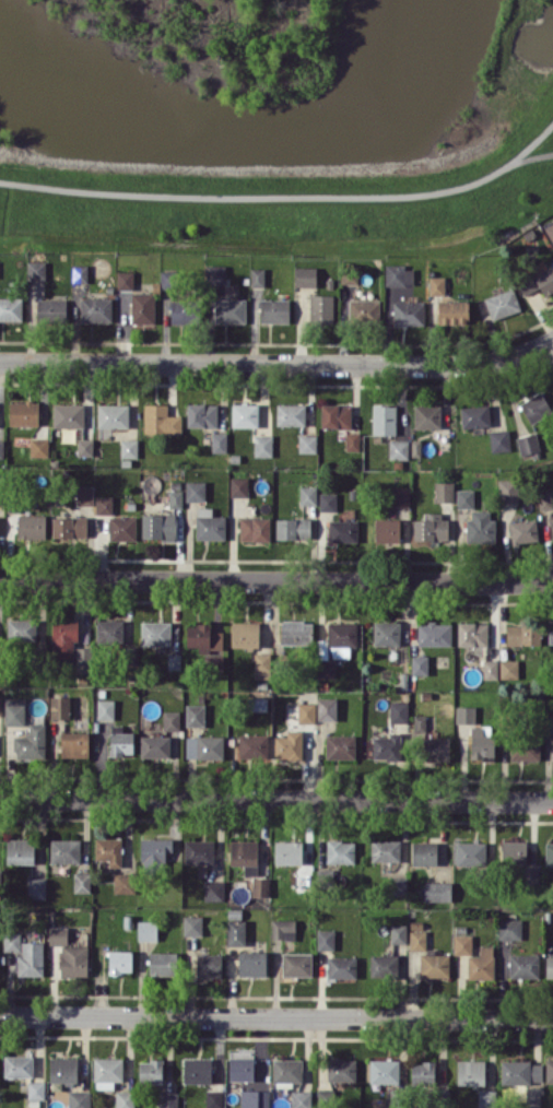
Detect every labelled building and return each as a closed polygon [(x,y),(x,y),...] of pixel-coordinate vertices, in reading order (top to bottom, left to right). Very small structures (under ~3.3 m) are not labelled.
[(544,227),(552,243),(552,222),(544,227)] [(46,279),(45,260),(27,261),(27,280),(46,279)] [(73,283),(87,282),(87,264),(72,264),(73,283)] [(385,264),(385,285),(406,285),(406,264),(385,264)] [(225,265),(206,265),(206,283),(225,282),(225,265)] [(534,274),(543,295),(552,290),(552,265),(534,274)] [(295,286),(316,287),(316,267),(296,266),(295,286)] [(264,269),(251,268),(251,286),(264,286),(264,269)] [(177,270),(160,270),(160,288),(176,288),(177,270)] [(117,289),(134,289),(134,272),(117,271),(117,289)] [(445,294),(445,276),(429,276),(429,294),(445,294)] [(518,283),(524,295),(537,288),(531,276),(518,283)] [(484,298),(492,320),(521,310),(513,287),(484,298)] [(154,323),(155,292),(132,292),(131,323),(154,323)] [(333,323),(334,294),(310,294),(310,323),(333,323)] [(22,296),(0,297),(0,321),(23,320),(22,296)] [(111,321),(112,298),(81,298),(81,321),(111,321)] [(215,322),(245,322),(245,299),(215,298),(215,322)] [(66,299),(37,299),(37,319),(66,320),(66,299)] [(289,323),(289,299),(260,299),(260,322),(289,323)] [(379,299),(348,300),(349,321),(379,321),(379,299)] [(171,300),(171,323),(196,323),(196,300),(171,300)] [(469,300),(438,300),(438,324),(469,324),(469,300)] [(393,325),(424,325),(425,302),(394,301),(393,325)] [(552,411),(540,390),(519,403),(531,424),(552,411)] [(9,425),(38,425),(38,401),(9,401),(9,425)] [(181,415),(167,415),(167,404),(144,403),(144,433),(181,434),(181,415)] [(188,427),(217,427),(216,403),(187,404),(188,427)] [(232,403),(232,427),(258,427),(258,403),(232,403)] [(276,425),(305,425),(305,404),(277,403),(276,425)] [(83,404),(53,404),(53,428),(84,427),(83,404)] [(128,404),(98,404),(98,427),(128,428),(128,404)] [(321,427),(350,428),(351,405),(322,404),(321,427)] [(441,405),(414,404),(413,427),(440,428),(441,405)] [(372,434),(395,434),(395,405),(372,405),(372,434)] [(489,427),(489,405),(462,406),(462,427),(489,427)] [(492,452),(511,450),(508,429),(489,431),(492,452)] [(227,432),(212,432),(212,452),(227,452),(227,432)] [(360,432),(346,432),(345,450),(359,451),(360,432)] [(540,450),(535,432),(516,437),(520,454),(540,450)] [(272,434),(254,434),(254,456),(272,456),(272,434)] [(316,452),(316,434),(298,434),(298,452),(316,452)] [(30,456),(49,457),(49,438),(30,438),(30,456)] [(93,439),(78,439),(78,455),(93,455),(93,439)] [(121,457),(137,457),(137,439),(121,439),(121,457)] [(389,458),(408,459),(408,440),(389,440),(389,458)] [(230,496),(247,497),(248,478),(231,477),(230,496)] [(518,501),(517,478),(498,479),(499,501),(518,501)] [(206,481),(186,481),(185,501),(205,501),(206,481)] [(453,501),(453,481),(434,481),(434,501),(453,501)] [(92,504),(93,485),(77,485),(77,504),(92,504)] [(316,486),(299,486),(299,504),(316,504),(316,486)] [(409,486),(392,486),(392,506),(409,507),(409,486)] [(169,507),(182,507),(182,489),(169,490),(169,507)] [(456,508),(473,507),(473,489),(456,490),(456,508)] [(542,509),(552,507),(550,491),(540,492),(542,509)] [(319,510),(337,510),(337,492),(319,492),(319,510)] [(95,513),(112,514),(113,496),(96,495),(95,513)] [(224,539),(225,516),(212,516),(212,507),(196,507),(196,539),(224,539)] [(496,519),(489,519),(489,510),(471,510),(471,519),(465,518),(465,542),(495,543),(496,519)] [(414,539),(448,540),(449,519),(441,519),(441,512),(423,512),(423,520),(414,520),(414,539)] [(176,514),(142,513),(142,538),(176,539),(176,514)] [(18,538),(45,538),(46,515),(18,514),(18,538)] [(87,517),(53,516),(52,537),(87,538),(87,517)] [(135,540),(135,516),(109,516),(109,540),(135,540)] [(240,540),(270,541),(270,517),(240,517),(240,540)] [(275,538),(310,539),(310,518),(276,518),(275,538)] [(399,541),(399,518),(375,519),(375,542),(399,541)] [(512,544),(538,541),(536,519),(509,522),(512,544)] [(357,520),(328,521),(329,542),(358,541),(357,520)] [(35,643),(36,619),(8,619),(7,642),(35,643)] [(80,620),(52,619),(52,658),(73,659),(74,639),(79,639),(80,620)] [(124,643),(123,619),(96,620),(97,644),(124,643)] [(171,622),(142,621),(141,645),(170,645),(171,622)] [(258,648),(259,622),(232,621),(231,647),(258,648)] [(313,621),(280,621),(280,644),(312,644),(313,621)] [(400,621),(374,621),(373,644),(399,645),(400,621)] [(451,645),(451,622),(418,622),(418,645),(451,645)] [(457,645),(487,646),(487,622),(457,622),(457,645)] [(356,623),(328,623),(329,657),(350,657),(349,646),(356,646),(356,623)] [(222,631),(210,631),(210,624),(188,624),(187,651),(222,651),(222,631)] [(507,645),(541,644),(541,624),(506,624),(507,645)] [(76,673),(90,672),(89,646),(75,647),(76,673)] [(269,678),(270,653),(254,652),(254,678),(269,678)] [(168,668),(180,668),(180,654),(168,653),(168,668)] [(222,655),(207,655),(207,670),(222,670),(222,655)] [(428,675),(428,655),(411,655),(411,675),(428,675)] [(335,677),(334,659),(318,659),(318,677),(335,677)] [(497,659),(483,659),(483,678),(498,678),(497,659)] [(518,678),(518,659),(500,660),(500,678),(518,678)] [(50,719),(70,718),(69,696),(50,696),(50,719)] [(4,725),(24,725),(25,697),(4,697),(4,725)] [(336,720),(336,698),(318,697),(317,720),(336,720)] [(114,699),(97,699),(97,719),(113,720),(114,699)] [(407,701),(389,701),(389,723),(407,722),(407,701)] [(315,702),(298,703),(298,723),(316,723),(315,702)] [(185,726),(204,727),(205,704),(186,704),(185,726)] [(455,723),(475,723),(475,706),(455,706),(455,723)] [(163,730),(180,730),(179,710),(163,710),(163,730)] [(414,731),(426,731),(426,715),(414,715),(414,731)] [(45,723),(28,723),(28,736),(14,736),(14,760),(45,759),(45,723)] [(133,732),(122,732),(122,725),(110,725),(110,755),(133,755),(133,732)] [(471,726),(471,760),(493,760),(493,726),(471,726)] [(302,730),(287,730),(287,736),(275,736),(275,759),(302,758),(302,730)] [(88,757),(89,732),(61,731),(60,757),(88,757)] [(373,760),(401,759),(400,732),(388,732),(388,736),(372,736),(373,760)] [(239,759),(268,759),(268,734),(239,734),(239,759)] [(169,735),(140,736),(141,757),(170,757),(169,735)] [(186,735),(186,758),(223,759),(223,736),(186,735)] [(325,758),(355,758),(355,735),(326,735),(325,758)] [(425,761),(449,761),(450,737),(426,736),(425,761)] [(540,738),(511,737),(511,759),(540,760),(540,738)] [(95,859),(109,860),(109,867),(121,867),(121,839),(95,838),(95,859)] [(140,863),(165,864),(165,851),(172,851),(172,838),(141,838),(140,863)] [(7,863),(34,863),(34,839),(7,839),(7,863)] [(80,863),(80,839),(50,839),(50,862),(80,863)] [(399,839),(371,840),(372,862),(400,861),(399,839)] [(213,864),(214,840),(185,840),(185,864),(213,864)] [(257,840),(230,840),(230,865),(244,865),(244,875),(257,875),(257,840)] [(355,863),(354,840),(327,840),(327,863),(355,863)] [(302,841),(275,841),(275,864),(302,864),(302,841)] [(437,842),(412,841),(412,865),(437,865),(437,842)] [(527,841),(502,841),(502,864),(526,865),(527,841)] [(486,865),(486,842),(456,842),(456,865),(486,865)] [(74,892),(90,892),(90,873),(73,873),(74,892)] [(114,893),(135,892),(135,873),(113,873),(114,893)] [(46,898),(46,878),(28,877),(27,898),(46,898)] [(406,877),(389,877),(389,895),(407,894),(406,877)] [(269,896),(269,878),(252,878),(252,896),(269,896)] [(224,901),(225,881),(205,880),(204,900),(224,901)] [(424,901),(449,902),(450,881),(425,881),(424,901)] [(183,935),(203,935),(202,916),(183,916),(183,935)] [(228,945),(246,945),(245,919),(228,920),(228,945)] [(272,940),(295,939),(295,919),(271,920),(272,940)] [(521,939),(521,919),(498,919),(498,940),(521,939)] [(157,920),(137,920),(137,940),(157,940),(157,920)] [(390,943),(407,943),(407,924),(390,924),(390,943)] [(67,927),(49,927),(49,944),(67,944),(67,927)] [(334,949),(334,929),(317,930),(317,950),(334,949)] [(410,931),(409,949),(426,950),(426,931),(410,931)] [(4,951),(20,950),(20,932),(4,933),(4,951)] [(453,954),(472,954),(472,935),(454,934),(453,954)] [(44,975),(43,942),(21,942),(22,954),(17,954),(17,975),(44,975)] [(494,945),(480,946),(480,955),(467,955),(467,979),(494,979),(494,945)] [(87,976),(88,946),(61,946),(61,975),(87,976)] [(132,950),(108,950),(109,973),(132,973),(132,950)] [(149,975),(176,976),(177,952),(149,951),(149,975)] [(238,975),(266,975),(266,951),(238,951),(238,975)] [(222,954),(197,953),(197,977),(221,978),(222,954)] [(311,976),(311,953),(282,953),(282,976),(311,976)] [(449,954),(420,953),(420,976),(449,977),(449,954)] [(509,977),(539,977),(538,953),(509,954),(509,977)] [(398,955),(370,954),(370,975),(397,975),(398,955)] [(356,956),(327,956),(328,978),(356,977),(356,956)] [(4,1076),(32,1077),(33,1056),(5,1055),(4,1076)] [(77,1082),(77,1057),(50,1057),(49,1082),(77,1082)] [(123,1057),(94,1058),(94,1089),(113,1089),(113,1081),(123,1081),(123,1057)] [(184,1083),(211,1083),(211,1057),(183,1058),(184,1083)] [(253,1057),(229,1057),(229,1080),(253,1080),(253,1057)] [(356,1059),(328,1058),(328,1081),(355,1081),(356,1059)] [(399,1082),(398,1058),(369,1059),(369,1083),(399,1082)] [(273,1082),(301,1082),(301,1059),(273,1059),(273,1082)] [(457,1085),(484,1086),(485,1060),(457,1059),(457,1085)] [(139,1060),(139,1082),(163,1082),(163,1060),(139,1060)] [(542,1061),(501,1060),(500,1083),(542,1084),(542,1061)] [(435,1085),(434,1062),(411,1062),(412,1085),(435,1085)] [(44,1099),(44,1081),(28,1081),(28,1099),(44,1099)] [(540,1087),(523,1087),(523,1107),(541,1107),(540,1087)] [(68,1091),(69,1107),(91,1107),(91,1090),(68,1091)] [(134,1091),(115,1090),(115,1107),(134,1107),(134,1091)] [(206,1090),(206,1107),(222,1107),(222,1090),(206,1090)] [(269,1090),(240,1090),(240,1107),(269,1107),(269,1090)] [(311,1090),(291,1091),(291,1107),(311,1107),(311,1090)] [(495,1090),(478,1090),(478,1107),(495,1107),(495,1090)] [(177,1092),(159,1091),(158,1107),(177,1107),(177,1092)]
